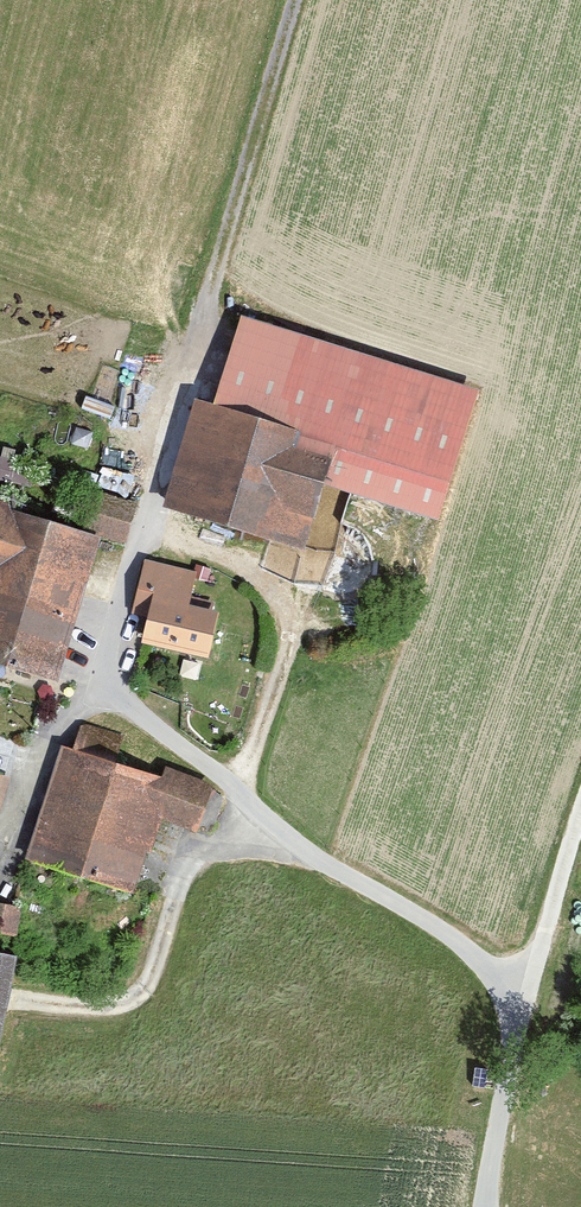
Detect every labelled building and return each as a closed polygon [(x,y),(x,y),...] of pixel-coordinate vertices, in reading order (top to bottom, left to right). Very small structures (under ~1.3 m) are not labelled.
[(331,448),(196,412),(166,522),(302,558),(331,448)] [(28,456),(0,451),(0,480),(23,484),(28,456)] [(89,529),(127,540),(140,498),(101,487),(89,529)] [(0,506),(0,672),(57,689),(103,537),(0,506)] [(190,610),(199,575),(146,561),(131,617),(152,623),(146,647),(209,663),(221,617),(190,610)] [(206,795),(67,751),(33,858),(136,891),(157,823),(193,835),(206,795)] [(0,777),(0,817),(11,780),(0,777)] [(22,900),(0,899),(0,928),(20,930),(22,900)] [(0,954),(0,1029),(14,957),(0,954)] [(499,1069),(486,1066),(483,1077),(496,1081),(499,1069)]
